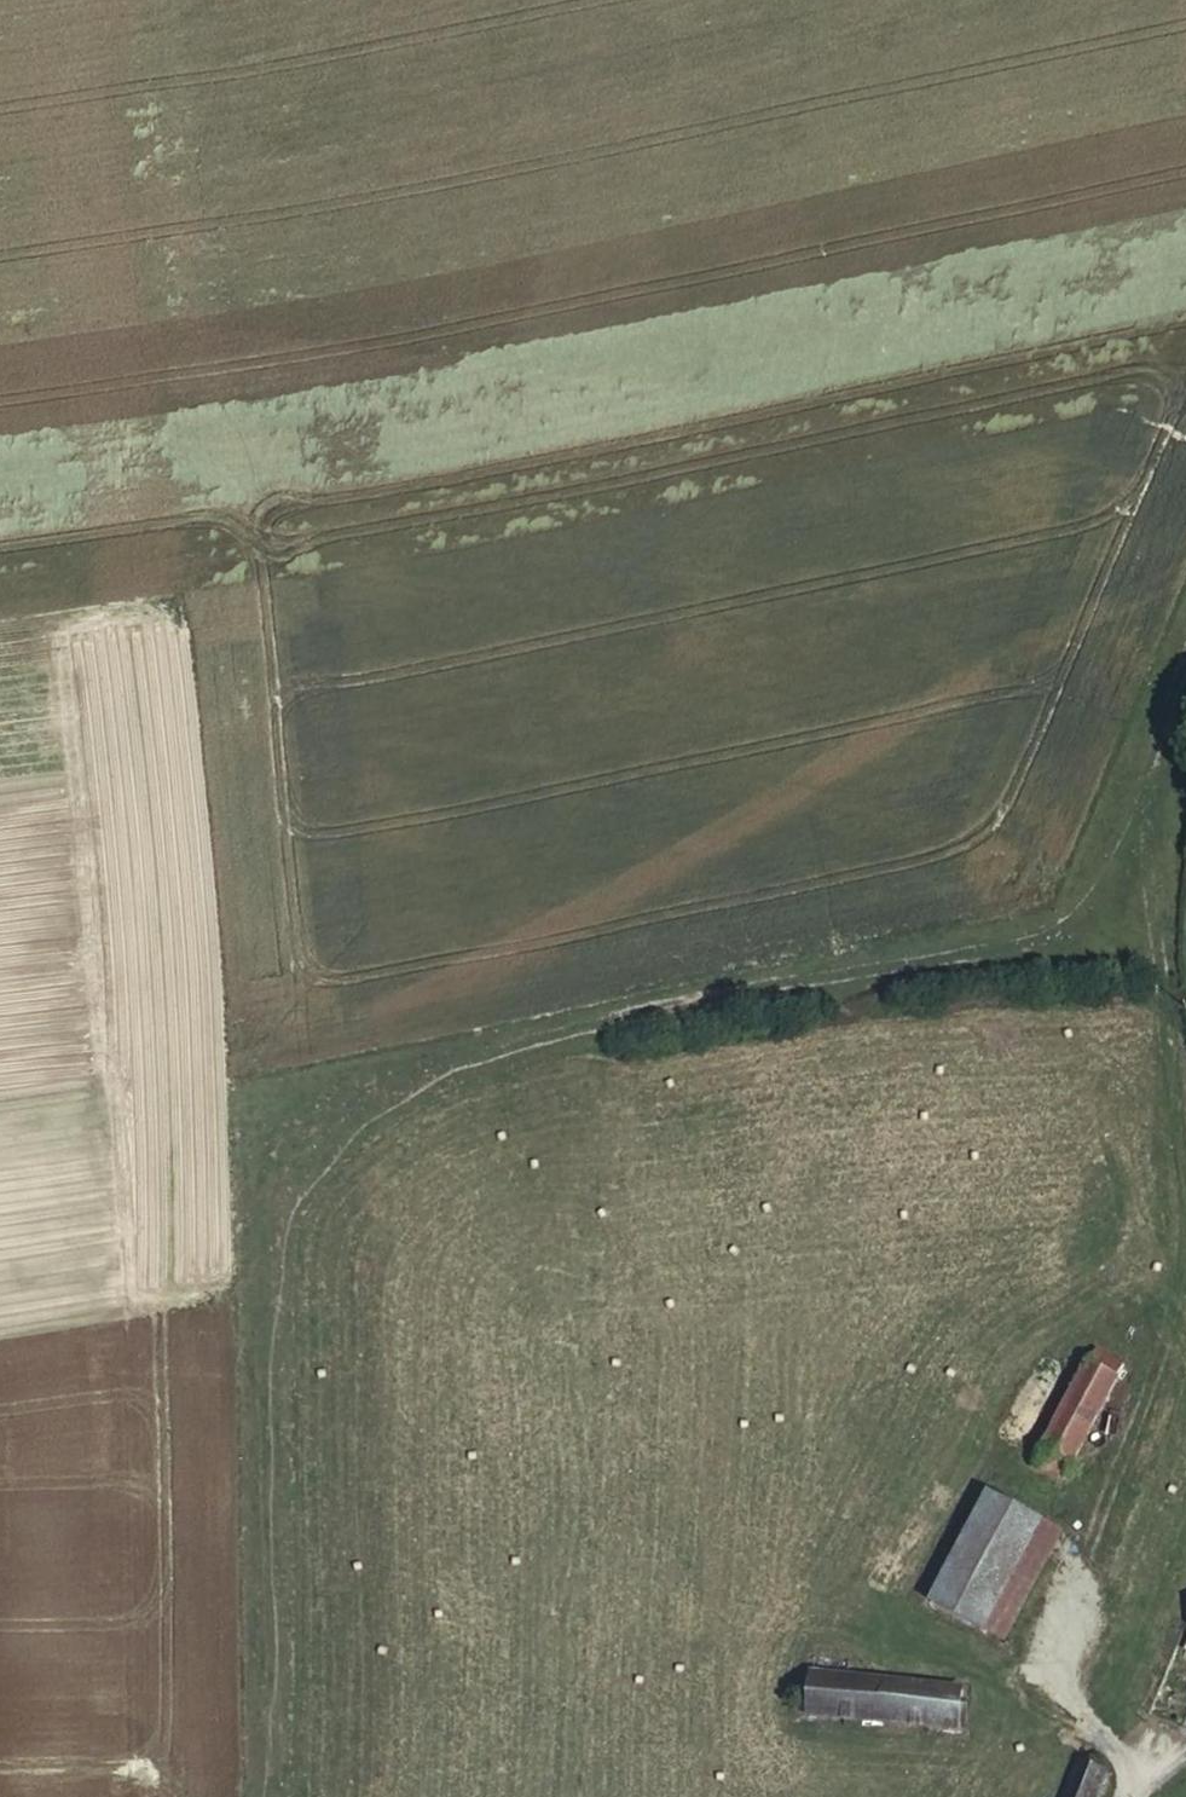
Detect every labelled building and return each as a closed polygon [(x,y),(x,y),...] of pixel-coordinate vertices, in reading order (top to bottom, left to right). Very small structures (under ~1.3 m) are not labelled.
[(1097,1349),(1037,1463),(1064,1478),(1125,1364),(1097,1349)] [(988,1493),(932,1599),(984,1628),(1041,1520),(988,1493)] [(812,1673),(809,1713),(957,1729),(961,1689),(812,1673)] [(1109,1771),(1082,1760),(1066,1796),(1098,1796),(1109,1771)]
